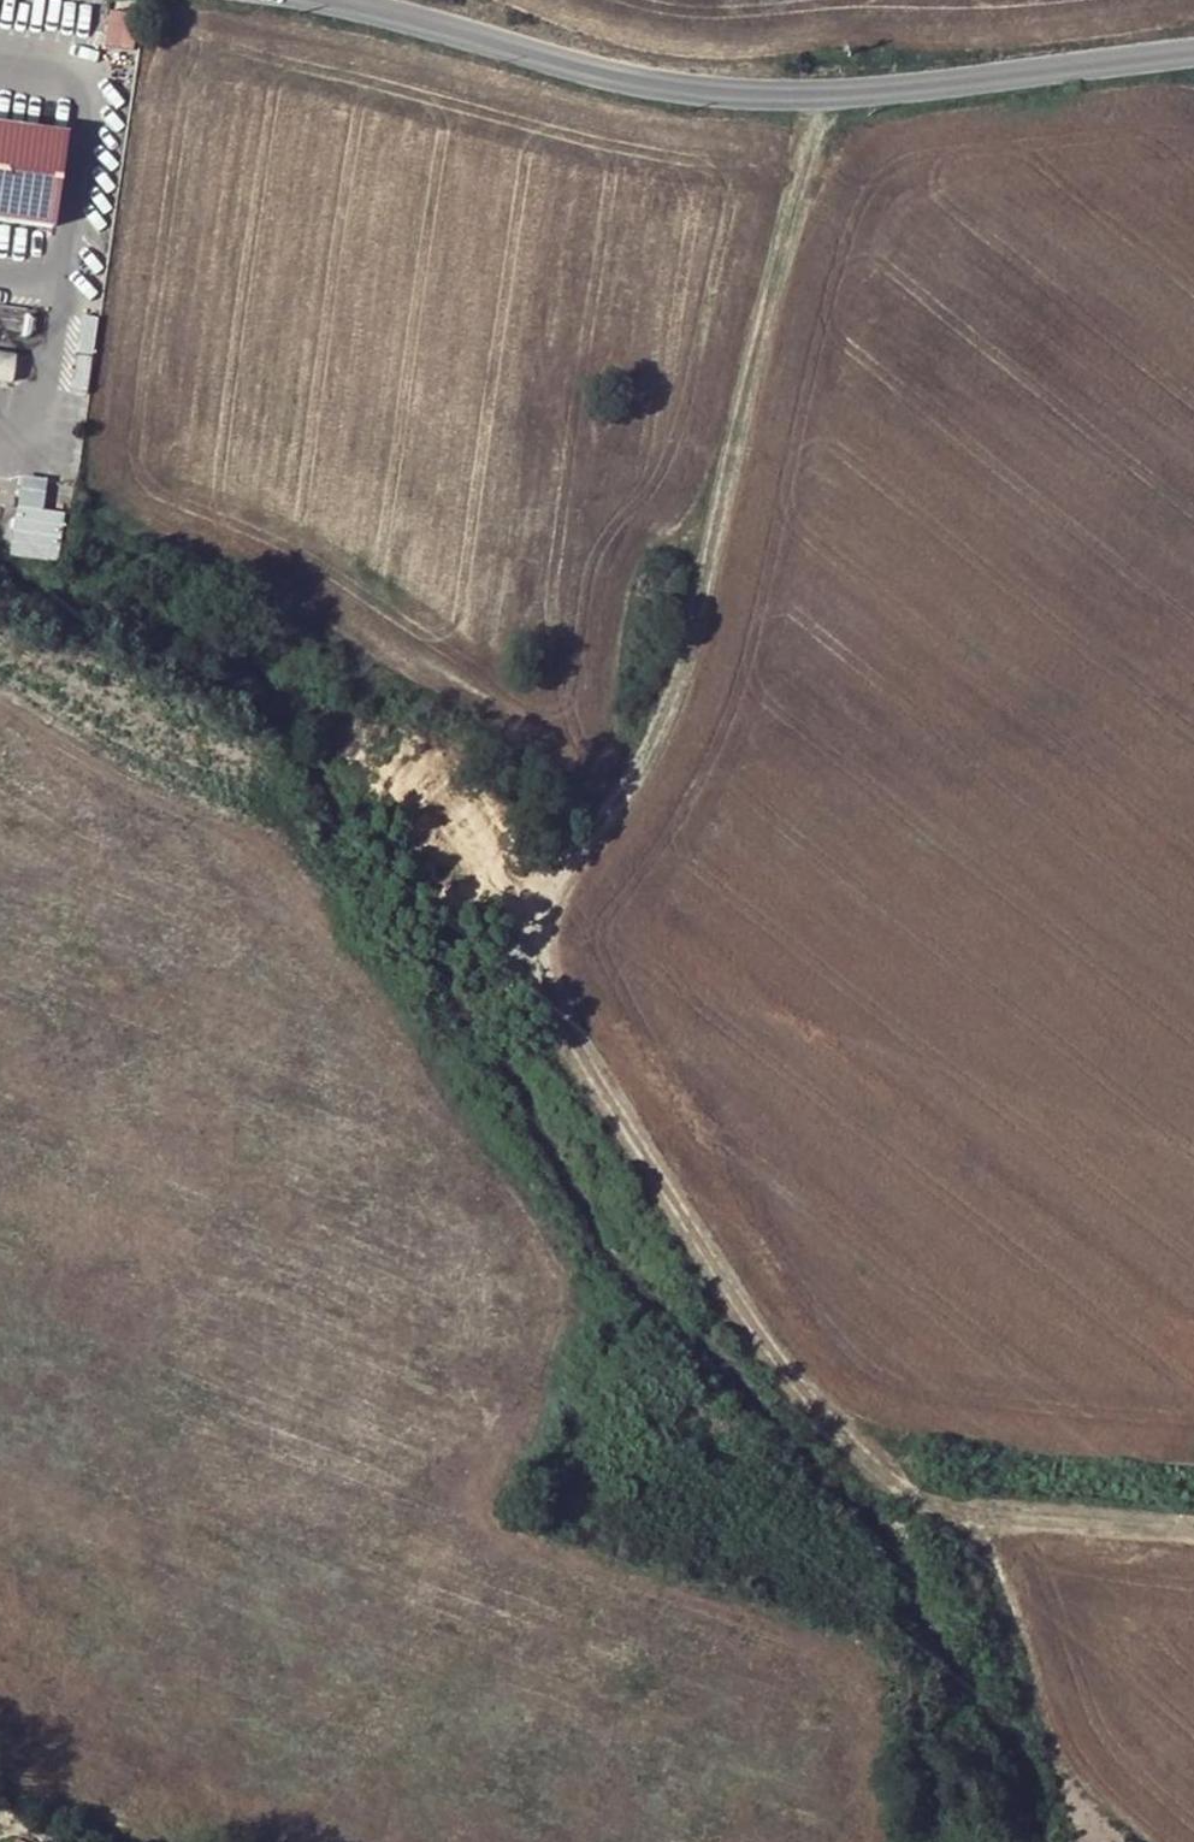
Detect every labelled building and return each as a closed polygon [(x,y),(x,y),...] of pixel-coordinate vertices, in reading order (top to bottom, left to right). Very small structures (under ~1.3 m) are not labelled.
[(51,231),(63,137),(0,128),(0,222),(51,231)] [(17,381),(17,350),(0,350),(0,380),(17,381)] [(67,511),(47,509),(49,477),(21,476),(16,556),(64,559),(67,511)]
